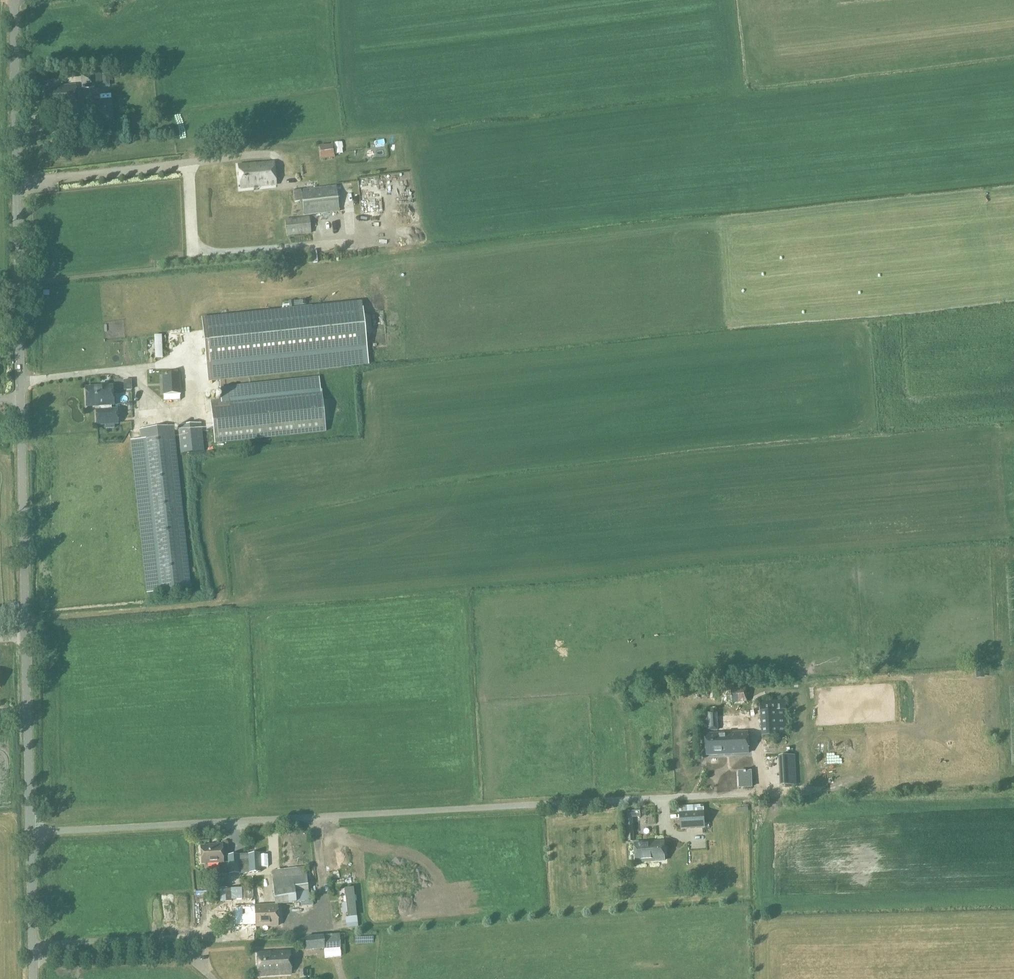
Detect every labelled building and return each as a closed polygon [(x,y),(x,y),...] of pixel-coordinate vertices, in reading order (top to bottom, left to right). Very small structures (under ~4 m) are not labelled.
[(82,90),(102,88),(101,75),(94,76),(94,74),(81,76),(82,90)] [(77,106),(76,86),(44,89),(46,109),(77,106)] [(93,120),(114,119),(112,100),(92,101),(93,120)] [(321,160),(335,159),(334,145),(319,147),(321,160)] [(240,189),(276,186),(273,164),(238,167),(240,189)] [(376,178),(358,178),(358,188),(376,187),(376,178)] [(339,213),(336,187),(294,191),(294,202),(303,202),(304,217),(339,213)] [(311,235),(309,217),(285,220),(287,237),(311,235)] [(202,319),(208,379),(368,363),(362,303),(202,319)] [(184,351),(201,351),(201,338),(184,338),(184,351)] [(163,375),(164,395),(164,401),(181,400),(180,394),(179,374),(163,375)] [(222,400),(210,401),(215,444),(326,432),(320,376),(221,387),(222,400)] [(99,411),(96,411),(97,425),(118,424),(117,410),(111,410),(111,405),(114,405),(113,387),(85,389),(86,407),(99,406),(99,411)] [(200,424),(178,426),(183,472),(205,469),(200,424)] [(157,593),(191,591),(174,427),(140,430),(141,439),(130,440),(147,594),(157,593)] [(730,701),(744,701),(744,690),(731,690),(730,701)] [(774,701),(760,702),(762,736),(765,735),(787,734),(786,701),(774,701)] [(719,730),(718,713),(705,713),(706,731),(719,730)] [(705,736),(706,756),(748,754),(747,734),(705,736)] [(784,757),(784,771),(795,771),(794,756),(784,757)] [(739,771),(739,782),(743,782),(743,787),(751,787),(751,771),(739,771)] [(635,842),(632,811),(623,812),(626,842),(635,842)] [(705,829),(704,812),(680,813),(681,830),(705,829)] [(636,864),(664,862),(664,842),(635,844),(636,864)] [(216,847),(201,847),(202,865),(223,864),(222,845),(216,845),(216,847)] [(260,872),(260,854),(249,855),(249,873),(260,872)] [(228,856),(228,875),(240,874),(240,862),(243,862),(243,855),(228,856)] [(295,896),(302,895),(309,894),(305,867),(272,872),(275,906),(278,905),(296,904),(296,903),(295,896)] [(228,888),(227,875),(218,875),(219,889),(228,888)] [(253,900),(253,888),(242,889),(242,900),(253,900)] [(354,889),(346,890),(347,904),(342,904),(343,914),(348,913),(349,918),(357,917),(354,889)] [(275,906),(255,906),(256,927),(278,926),(278,905),(275,906)] [(241,928),(256,927),(255,906),(240,906),(241,928)] [(323,938),(307,939),(308,952),(324,951),(323,938)] [(258,953),(258,977),(290,975),(289,952),(258,953)]
